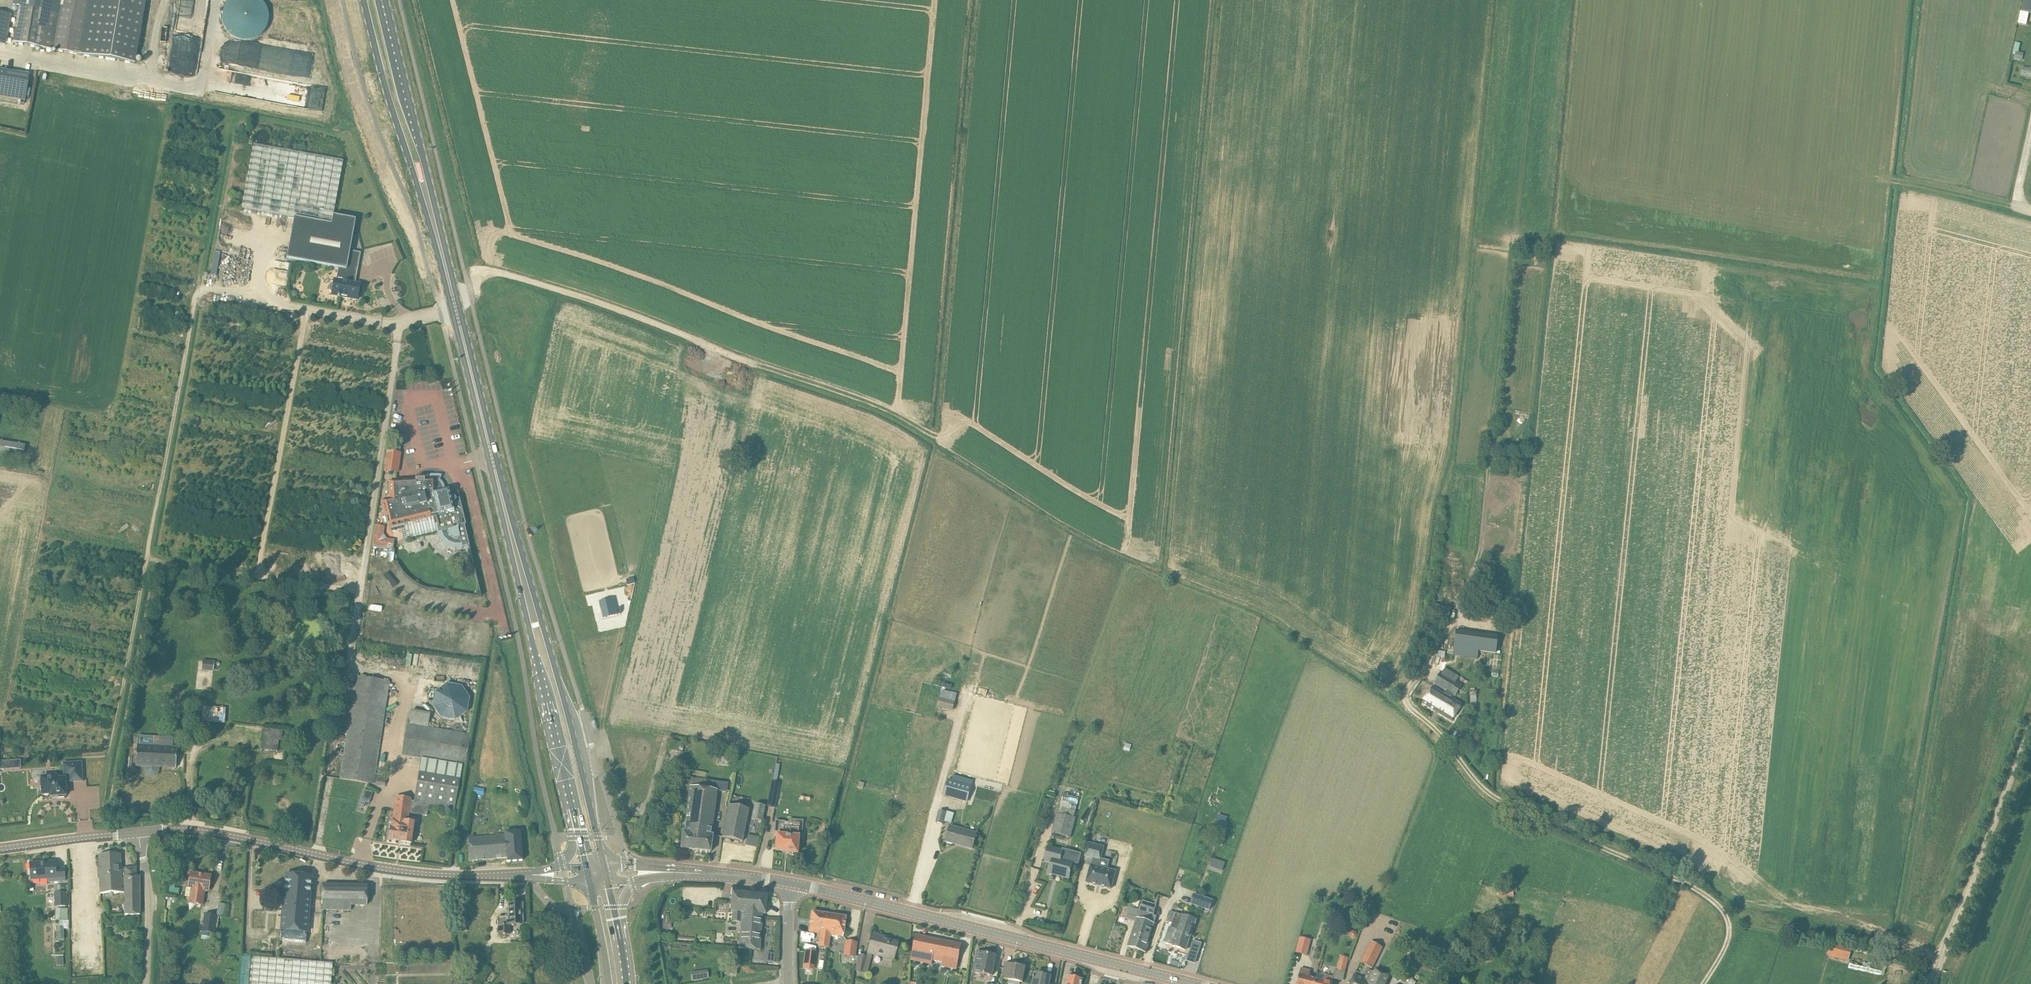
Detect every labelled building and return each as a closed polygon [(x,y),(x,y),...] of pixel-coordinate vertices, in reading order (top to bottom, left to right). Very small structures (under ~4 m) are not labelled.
[(20,6),(13,43),(133,64),(144,0),(60,0),(57,13),(20,6)] [(227,39),(266,35),(263,0),(223,0),(227,39)] [(2030,13),(2030,0),(2024,0),(2022,11),(2030,13)] [(2014,59),(2022,61),(2024,53),(2015,51),(2014,59)] [(2021,76),(2030,78),(2030,67),(2023,66),(2021,76)] [(30,74),(0,69),(0,96),(26,100),(30,74)] [(360,253),(350,251),(356,219),(333,215),(343,161),(254,145),(242,208),(294,218),(286,259),(338,268),(336,280),(334,279),(331,295),(337,296),(337,297),(339,297),(357,300),(360,284),(355,283),(360,253)] [(23,456),(22,460),(33,462),(35,450),(25,448),(26,445),(0,441),(0,452),(23,456)] [(383,471),(398,473),(401,453),(387,451),(383,471)] [(462,510),(459,497),(455,498),(454,497),(452,497),(451,498),(449,490),(444,491),(444,489),(443,487),(443,485),(442,483),(440,481),(439,480),(440,478),(439,476),(437,475),(435,476),(434,475),(432,475),(430,476),(428,476),(426,477),(424,478),(416,478),(416,482),(389,483),(390,499),(381,501),(388,529),(408,524),(411,538),(435,532),(436,536),(441,542),(447,546),(454,547),(458,547),(462,547),(469,546),(464,525),(465,525),(462,510)] [(375,526),(372,547),(393,549),(394,540),(387,539),(383,535),(384,527),(375,526)] [(614,597),(599,601),(604,618),(618,614),(614,597)] [(1499,637),(1456,630),(1453,654),(1477,658),(1478,651),(1496,653),(1499,637)] [(203,660),(202,670),(213,671),(214,661),(203,660)] [(1452,721),(1463,703),(1455,698),(1463,686),(1441,672),(1422,703),(1452,721)] [(390,681),(356,676),(340,779),(374,784),(390,681)] [(469,699),(461,687),(446,685),(434,693),(432,708),(440,720),(455,722),(467,714),(469,699)] [(942,690),(938,707),(953,711),(957,694),(942,690)] [(402,755),(421,759),(462,766),(465,766),(471,735),(428,727),(409,724),(407,724),(402,755)] [(281,730),(262,728),(260,749),(278,751),(279,741),(280,741),(281,730)] [(136,766),(144,767),(144,771),(145,774),(148,777),(151,778),(156,778),(159,775),(159,772),(160,767),(176,768),(177,747),(170,747),(171,740),(153,739),(153,746),(137,745),(136,766)] [(676,750),(682,751),(684,744),(673,741),(671,750),(676,751),(676,750)] [(462,766),(421,759),(413,804),(455,811),(462,766)] [(68,781),(82,780),(81,761),(62,762),(63,776),(68,776),(68,781)] [(827,771),(833,772),(831,781),(842,782),(844,769),(828,766),(827,771)] [(968,803),(974,781),(954,775),(952,780),(948,779),(944,796),(968,803)] [(57,777),(41,778),(42,780),(40,780),(41,786),(42,786),(42,795),(50,795),(51,797),(66,796),(65,778),(58,779),(57,777)] [(777,782),(773,781),(772,781),(767,806),(775,807),(779,782),(777,782)] [(681,848),(694,850),(710,852),(713,835),(711,835),(717,791),(690,787),(685,831),(683,831),(681,848)] [(1058,815),(1057,814),(1051,834),(1071,839),(1076,819),(1074,818),(1079,799),(1063,795),(1058,815)] [(391,828),(389,839),(402,841),(401,843),(411,844),(414,823),(408,822),(411,799),(396,797),(393,820),(392,820),(391,828)] [(751,819),(762,821),(766,806),(755,803),(751,819)] [(722,837),(743,842),(750,809),(728,805),(722,837)] [(947,812),(939,810),(936,822),(944,825),(947,812)] [(1216,821),(1226,824),(1228,818),(1218,815),(1216,821)] [(798,828),(783,827),(784,822),(776,821),(774,836),(777,837),(775,850),(783,851),(783,853),(797,854),(798,836),(798,828)] [(1226,827),(1218,825),(1215,833),(1223,835),(1226,827)] [(951,826),(946,842),(972,849),(977,833),(951,826)] [(523,860),(520,831),(505,832),(505,835),(468,838),(470,861),(507,858),(507,862),(523,860)] [(1104,848),(1089,844),(1085,856),(1094,858),(1092,865),(1091,865),(1086,883),(1099,886),(1111,889),(1116,872),(1107,869),(1109,862),(1101,860),(1104,848)] [(1052,860),(1049,872),(1057,874),(1069,877),(1073,862),(1079,863),(1081,854),(1063,849),(1062,851),(1048,847),(1045,859),(1052,860)] [(140,915),(139,876),(136,876),(136,867),(121,868),(120,854),(100,855),(101,893),(125,892),(126,915),(140,915)] [(1222,873),(1225,862),(1213,858),(1209,869),(1222,873)] [(65,881),(65,868),(56,868),(56,861),(30,862),(31,880),(48,879),(48,882),(65,881)] [(189,888),(191,889),(189,903),(203,905),(205,891),(209,891),(211,876),(191,873),(189,888)] [(312,877),(286,874),(280,940),(306,942),(312,877)] [(351,911),(352,906),(367,906),(367,884),(323,883),(322,910),(351,911)] [(1497,888),(1498,899),(1514,897),(1512,886),(1497,888)] [(748,913),(749,893),(732,892),(731,911),(732,912),(731,922),(741,923),(739,949),(749,949),(751,925),(749,925),(750,913),(748,913)] [(55,908),(60,908),(67,908),(67,893),(55,893),(55,908)] [(751,925),(749,949),(759,950),(762,914),(765,914),(767,895),(749,893),(748,913),(750,913),(749,925),(751,925)] [(1191,905),(1210,912),(1213,901),(1194,895),(1191,905)] [(1151,935),(1157,916),(1154,915),(1157,905),(1156,904),(1143,900),(1139,910),(1139,911),(1147,914),(1142,932),(1144,932),(1139,950),(1145,952),(1151,935)] [(227,916),(228,904),(218,903),(217,916),(227,916)] [(509,934),(509,925),(522,925),(522,905),(508,905),(509,917),(498,917),(498,934),(509,934)] [(1128,907),(1128,908),(1125,918),(1136,922),(1128,947),(1136,949),(1139,950),(1144,932),(1142,932),(1147,914),(1139,911),(1139,910),(1128,907)] [(68,909),(60,909),(60,921),(69,921),(68,909)] [(1177,934),(1189,938),(1196,920),(1182,916),(1183,915),(1170,911),(1168,917),(1174,919),(1175,919),(1171,930),(1178,932),(1177,934)] [(823,947),(828,914),(813,912),(810,932),(821,933),(819,946),(823,947)] [(213,937),(217,917),(204,914),(200,934),(213,937)] [(662,929),(671,929),(672,914),(664,914),(662,929)] [(828,914),(823,947),(828,948),(830,934),(842,936),(845,917),(828,914)] [(1173,923),(1171,928),(1169,928),(1164,942),(1172,945),(1185,950),(1189,938),(1177,934),(1178,932),(1171,930),(1175,919),(1174,919),(1168,917),(1166,921),(1173,923)] [(873,934),(868,953),(893,960),(898,942),(882,938),(882,936),(873,934)] [(941,968),(956,971),(961,944),(917,935),(913,955),(943,962),(941,968)] [(1307,955),(1311,940),(1300,937),(1296,952),(1307,955)] [(846,941),(843,956),(856,958),(857,943),(846,941)] [(1189,952),(1198,955),(1202,943),(1193,941),(1189,952)] [(1832,941),(1828,957),(1849,962),(1853,946),(1832,941)] [(1362,962),(1373,968),(1383,948),(1371,942),(1362,962)] [(805,949),(803,968),(814,970),(817,951),(805,949)] [(247,956),(253,956),(279,959),(279,952),(247,950),(247,956)] [(978,952),(974,972),(992,975),(996,955),(978,952)] [(863,973),(867,956),(859,954),(855,971),(863,973)] [(333,963),(279,959),(253,956),(250,983),(331,983),(333,963)] [(1341,956),(1337,970),(1345,972),(1349,958),(1341,956)] [(1026,967),(1006,963),(1003,978),(1023,982),(1026,967)] [(1884,974),(1884,970),(1866,968),(1866,966),(1850,964),(1849,970),(1884,974)] [(725,966),(725,973),(737,974),(738,967),(725,966)] [(1311,971),(1301,968),(1297,983),(1316,983),(1317,979),(1309,977),(1311,971)] [(1365,978),(1355,974),(1350,983),(1384,983),(1388,975),(1375,969),(1374,972),(1368,970),(1365,978)] [(1038,973),(1037,975),(1035,974),(1033,983),(1049,983),(1051,977),(1043,976),(1043,974),(1038,973)] [(1316,983),(1333,983),(1334,977),(1325,975),(1323,980),(1317,979),(1316,983)]
